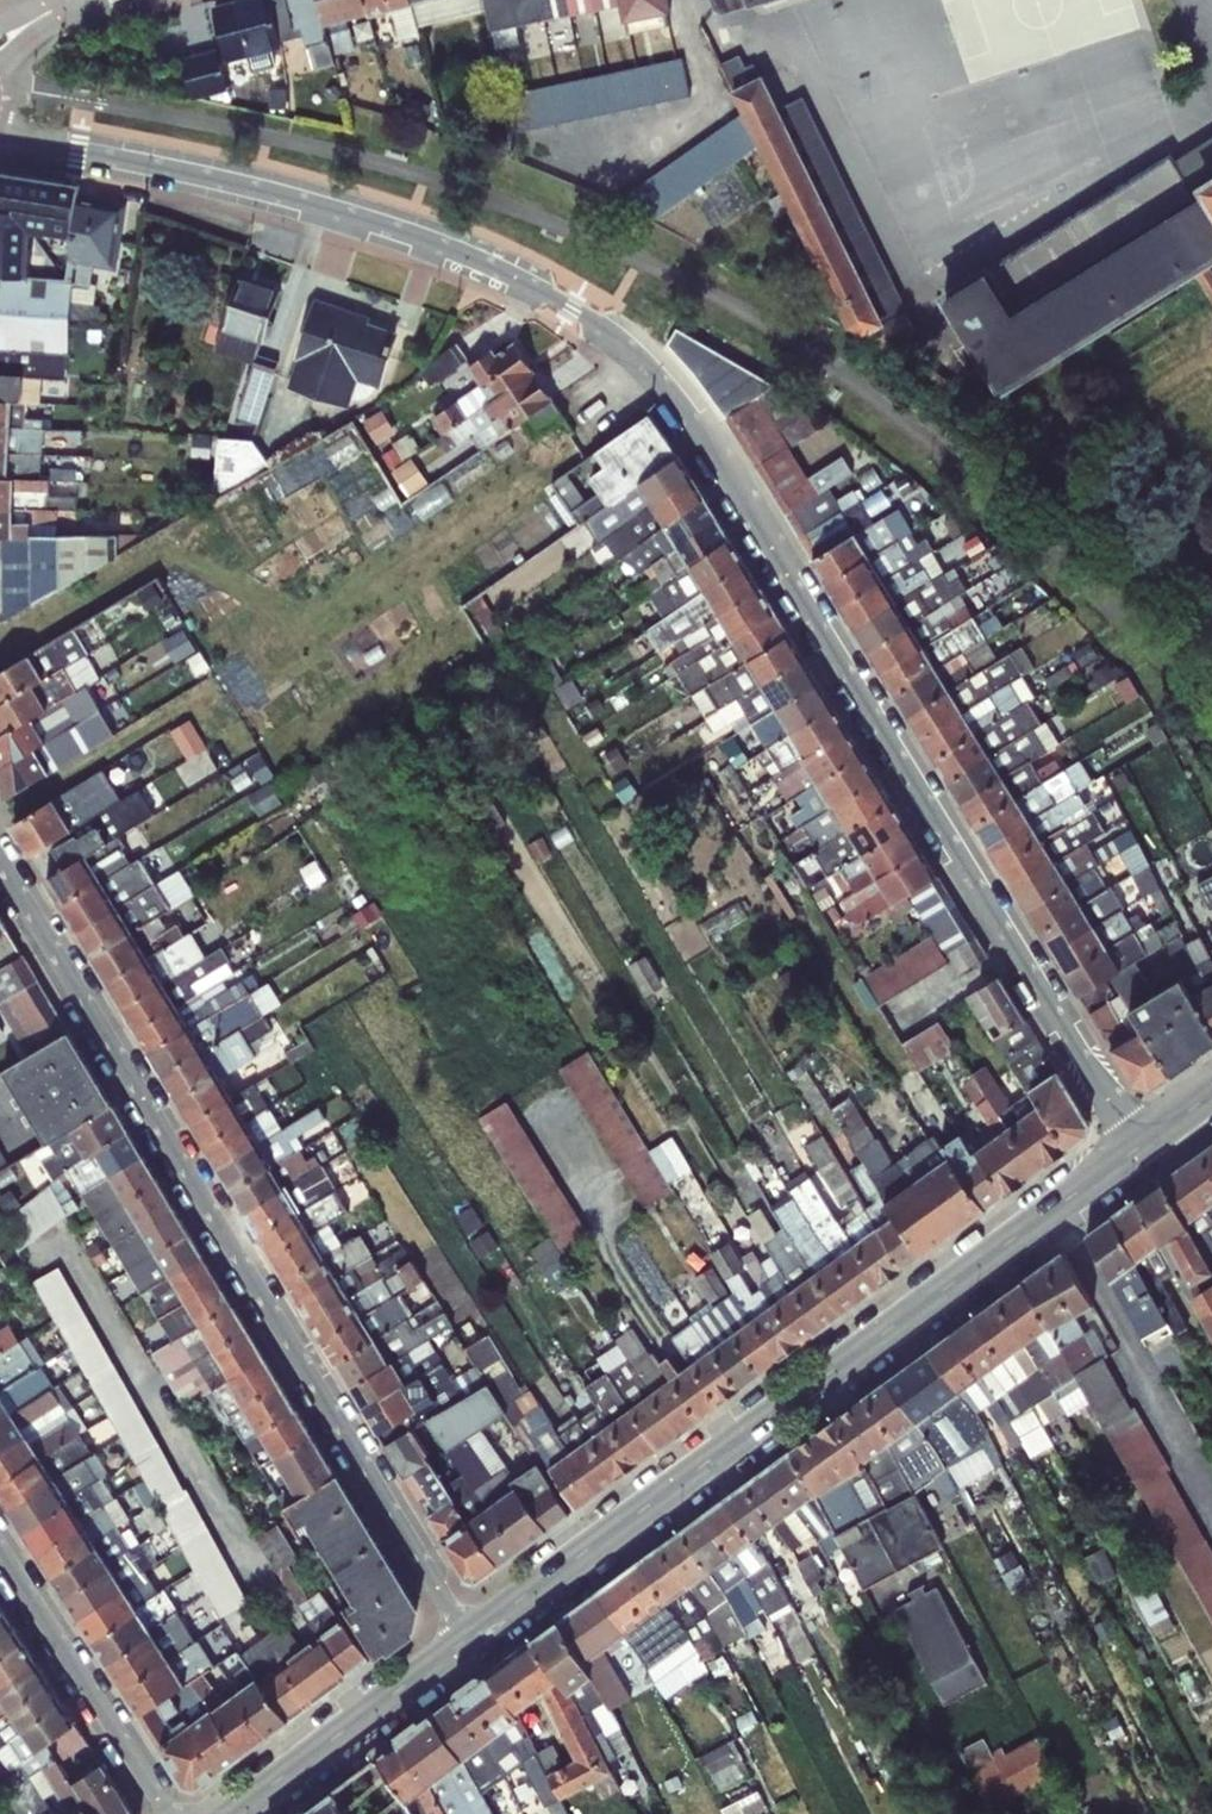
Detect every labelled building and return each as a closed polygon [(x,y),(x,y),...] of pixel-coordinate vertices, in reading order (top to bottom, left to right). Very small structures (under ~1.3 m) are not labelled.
[(280,42),(269,0),(235,0),(235,2),(212,7),(226,63),(282,48),(280,42)] [(305,36),(303,26),(295,28),(288,0),(269,0),(280,42),(305,36)] [(319,0),(288,0),(295,28),(303,26),(305,36),(308,46),(309,46),(330,40),(328,33),(326,24),(319,0)] [(366,0),(319,0),(326,24),(369,12),(366,0)] [(370,15),(392,9),(412,2),(413,2),(413,0),(366,0),(369,12),(370,15)] [(413,2),(412,2),(417,26),(486,9),(484,0),(422,0),(413,2)] [(513,10),(511,0),(484,0),(486,9),(491,36),(512,31),(508,12),(513,10)] [(539,0),(511,0),(513,10),(540,5),(539,0)] [(540,5),(546,21),(549,20),(547,14),(561,8),(565,17),(572,15),(567,0),(561,0),(540,5)] [(599,4),(596,0),(567,0),(572,15),(596,9),(599,4)] [(599,4),(612,25),(626,21),(624,17),(647,11),(643,0),(616,0),(599,4)] [(716,16),(766,0),(710,0),(716,16)] [(420,35),(417,26),(412,2),(392,9),(400,40),(420,35)] [(561,8),(547,14),(549,20),(555,32),(569,26),(565,17),(561,8)] [(330,40),(333,54),(356,49),(351,28),(328,33),(330,40)] [(333,54),(330,40),(309,46),(315,69),(335,64),(333,54)] [(418,44),(405,47),(409,65),(422,62),(418,44)] [(219,49),(182,59),(192,101),(229,91),(219,49)] [(740,54),(720,64),(783,192),(791,210),(848,326),(864,335),(868,332),(884,348),(917,331),(803,96),(779,108),(763,75),(760,76),(754,63),(746,67),(740,54)] [(520,127),(697,96),(690,57),(513,89),(520,127)] [(335,84),(325,93),(333,102),(343,93),(335,84)] [(738,116),(632,191),(654,222),(760,147),(738,116)] [(1199,187),(1211,178),(1211,138),(1176,161),(1199,187)] [(1022,310),(1201,198),(1176,161),(1171,153),(990,264),(1022,310)] [(1199,187),(1204,196),(1211,208),(1211,178),(1199,187)] [(791,210),(783,192),(769,198),(778,216),(791,210)] [(127,204),(79,195),(68,259),(93,264),(92,266),(94,266),(118,271),(118,266),(122,241),(127,204)] [(1204,196),(1201,198),(1022,310),(990,264),(989,262),(939,294),(1001,396),(1196,274),(1210,265),(1211,264),(1211,208),(1204,196)] [(122,241),(118,266),(122,267),(120,281),(130,283),(136,243),(122,241)] [(93,264),(68,259),(67,279),(73,280),(71,315),(99,319),(101,306),(94,305),(97,284),(91,283),(94,266),(92,266),(93,264)] [(1210,265),(1196,274),(1211,299),(1211,268),(1210,265)] [(239,274),(221,330),(262,343),(263,343),(265,338),(271,319),(281,287),(239,274)] [(67,279),(0,276),(0,350),(68,353),(71,315),(73,280),(67,279)] [(316,299),(288,388),(349,408),(359,380),(381,388),(400,333),(369,323),(371,318),(316,299)] [(275,323),(271,319),(265,338),(270,337),(275,323)] [(258,355),(262,343),(221,330),(214,352),(253,365),(258,355)] [(492,401),(534,372),(514,342),(497,355),(493,349),(469,365),(481,384),(492,401)] [(438,383),(470,360),(457,343),(426,364),(417,381),(400,391),(407,402),(436,381),(438,383)] [(0,350),(0,373),(23,375),(42,377),(67,379),(68,353),(0,350)] [(279,362),(258,355),(253,365),(236,416),(259,424),(279,362)] [(523,421),(554,400),(534,372),(492,401),(483,406),(502,436),(523,421)] [(0,373),(0,400),(13,401),(22,402),(23,375),(0,373)] [(23,375),(22,402),(27,402),(40,403),(42,377),(23,375)] [(726,418),(755,467),(790,448),(817,431),(807,413),(805,415),(784,381),(726,418)] [(483,406),(492,401),(481,384),(431,418),(442,434),(483,406)] [(13,401),(0,400),(0,426),(11,427),(13,401)] [(565,417),(554,400),(523,421),(535,438),(565,417)] [(22,402),(13,401),(11,427),(26,429),(43,430),(43,418),(26,418),(27,402),(22,402)] [(487,448),(502,436),(483,406),(442,434),(438,438),(448,452),(476,433),(487,448)] [(381,409),(363,421),(379,445),(397,434),(381,409)] [(679,455),(649,413),(596,451),(607,466),(592,477),(600,490),(609,504),(640,482),(679,455)] [(157,579),(164,589),(189,574),(303,763),(490,651),(354,420),(149,535),(118,535),(118,557),(0,623),(0,673),(29,655),(87,621),(157,579)] [(836,420),(822,430),(834,448),(848,439),(836,420)] [(0,426),(0,452),(9,452),(11,427),(0,426)] [(11,427),(9,452),(25,453),(26,429),(11,427)] [(755,467),(784,515),(818,492),(808,477),(790,448),(755,467)] [(0,452),(0,476),(8,477),(9,452),(0,452)] [(25,453),(9,452),(8,477),(15,478),(40,479),(42,453),(25,453)] [(693,478),(679,455),(640,482),(653,504),(693,478)] [(843,455),(808,477),(818,492),(830,486),(855,473),(843,455)] [(411,458),(390,473),(407,498),(429,483),(411,458)] [(50,468),(50,479),(76,481),(77,469),(50,468)] [(586,521),(609,504),(600,490),(586,500),(567,473),(552,483),(581,525),(586,521)] [(0,476),(0,508),(13,509),(13,507),(15,478),(8,477),(0,476)] [(15,478),(13,507),(59,508),(59,498),(89,499),(89,482),(76,481),(50,479),(40,479),(15,478)] [(693,478),(653,504),(667,525),(706,499),(693,478)] [(609,504),(586,521),(599,542),(653,504),(640,482),(609,504)] [(784,515),(798,537),(861,500),(854,489),(837,499),(830,486),(818,492),(784,515)] [(706,499),(667,525),(679,545),(718,519),(706,499)] [(798,537),(811,559),(856,532),(874,521),(861,500),(798,537)] [(653,504),(599,542),(593,548),(601,559),(630,540),(634,548),(667,525),(653,504)] [(870,556),(870,557),(909,533),(913,531),(899,507),(874,521),(856,532),(870,556)] [(0,508),(0,537),(14,536),(13,509),(0,508)] [(943,521),(953,537),(962,532),(952,516),(943,521)] [(718,519),(679,545),(691,566),(730,539),(718,519)] [(667,525),(634,548),(640,559),(618,573),(624,582),(645,568),(679,545),(667,525)] [(811,559),(826,584),(870,556),(856,532),(811,559)] [(909,533),(870,557),(884,579),(920,558),(934,550),(926,536),(915,543),(909,533)] [(118,535),(14,536),(0,537),(0,623),(118,557),(118,535)] [(978,535),(963,543),(971,556),(986,548),(978,535)] [(730,539),(691,566),(705,589),(746,563),(730,539)] [(679,545),(645,568),(650,577),(629,590),(636,602),(663,585),(691,566),(679,545)] [(826,584),(840,606),(884,580),(884,579),(870,557),(870,556),(826,584)] [(884,579),(884,580),(896,600),(933,580),(944,574),(936,560),(925,567),(920,558),(884,579)] [(746,563),(705,589),(706,590),(720,613),(760,586),(746,563)] [(691,566),(663,585),(636,602),(640,610),(654,602),(664,617),(706,590),(705,589),(691,566)] [(933,580),(896,600),(897,601),(910,623),(951,599),(965,590),(957,579),(939,589),(933,580)] [(840,606),(854,628),(897,601),(896,600),(884,580),(840,606)] [(760,586),(720,613),(735,638),(776,612),(760,586)] [(706,590),(664,617),(645,630),(652,642),(679,625),(685,635),(720,613),(706,590)] [(482,594),(469,603),(497,648),(509,641),(482,594)] [(910,623),(924,646),(974,614),(967,603),(956,608),(951,599),(910,623)] [(854,628),(867,649),(910,623),(897,601),(854,628)] [(974,614),(924,646),(925,647),(937,667),(982,640),(1009,623),(1001,610),(979,624),(974,614)] [(735,638),(748,661),(791,635),(776,612),(735,638)] [(720,613),(685,635),(675,643),(682,653),(664,666),(670,676),(677,672),(735,638),(720,613)] [(44,680),(87,655),(96,650),(87,634),(93,631),(87,621),(29,655),(44,680)] [(534,623),(522,630),(529,641),(541,633),(534,623)] [(867,649),(881,673),(925,647),(924,646),(910,623),(867,649)] [(183,629),(163,642),(175,662),(196,650),(183,629)] [(791,635),(748,661),(763,684),(805,657),(791,635)] [(735,638),(677,672),(691,694),(748,661),(735,638)] [(937,668),(950,689),(976,672),(970,663),(989,651),(982,640),(937,667),(937,668)] [(1090,641),(1072,651),(1081,666),(1099,656),(1090,641)] [(537,642),(527,648),(537,664),(547,658),(537,642)] [(976,672),(950,689),(952,693),(963,711),(1023,674),(1035,668),(1022,646),(976,672)] [(885,679),(894,693),(937,668),(937,667),(925,647),(881,673),(885,679)] [(33,686),(44,680),(29,655),(0,673),(0,705),(33,686)] [(48,709),(87,684),(100,678),(87,655),(44,680),(33,686),(48,709)] [(547,658),(537,664),(552,690),(564,682),(549,656),(547,658)] [(805,657),(763,684),(778,708),(820,682),(805,657)] [(748,661),(691,694),(705,718),(763,684),(748,661)] [(1127,672),(1116,663),(1109,667),(1106,662),(1082,675),(1092,692),(1127,672)] [(1068,665),(1045,678),(1050,687),(1073,674),(1068,665)] [(894,693),(908,717),(952,693),(950,689),(937,668),(894,693)] [(1023,674),(963,711),(976,733),(1036,696),(1023,674)] [(1129,675),(1115,683),(1127,703),(1141,695),(1129,675)] [(820,682),(778,708),(793,732),(835,707),(820,682)] [(46,742),(100,709),(87,684),(48,709),(32,718),(46,742)] [(763,684),(705,718),(712,730),(745,712),(752,723),(778,708),(763,684)] [(0,705),(0,737),(32,718),(48,709),(33,686),(0,705)] [(559,687),(553,691),(565,708),(571,704),(559,687)] [(521,691),(502,703),(510,715),(517,726),(535,714),(521,691)] [(1043,692),(1036,696),(976,733),(977,734),(990,755),(1046,720),(1058,714),(1043,692)] [(908,717),(921,737),(963,711),(952,693),(908,717)] [(577,704),(566,711),(579,735),(591,728),(577,704)] [(36,749),(49,774),(93,746),(87,734),(112,720),(105,706),(100,709),(46,742),(46,743),(36,749)] [(849,730),(835,707),(793,732),(807,754),(849,730)] [(778,708),(752,723),(767,747),(793,732),(778,708)] [(921,737),(935,760),(977,734),(976,733),(963,711),(921,737)] [(1157,717),(1144,724),(1152,741),(1166,734),(1157,717)] [(0,737),(0,768),(36,749),(46,743),(46,742),(32,718),(0,737)] [(189,720),(171,731),(188,759),(206,748),(189,720)] [(1060,743),(1046,720),(990,755),(1002,776),(1031,760),(1060,743)] [(598,726),(583,735),(590,747),(605,738),(598,726)] [(865,755),(849,730),(807,754),(805,756),(806,758),(821,782),(865,755)] [(793,732),(767,747),(737,765),(751,790),(763,783),(757,773),(769,765),(775,776),(781,773),(806,758),(805,756),(807,754),(793,732)] [(935,760),(949,783),(990,755),(977,734),(935,760)] [(0,768),(0,773),(3,799),(49,774),(36,749),(0,768)] [(1163,750),(1151,756),(1161,774),(1173,767),(1163,750)] [(274,775),(262,754),(249,760),(261,782),(274,775)] [(879,779),(865,755),(821,782),(835,806),(879,779)] [(949,783),(960,802),(1003,777),(1002,776),(990,755),(949,783)] [(806,758),(781,773),(787,783),(781,788),(790,801),(796,797),(821,782),(806,758)] [(1036,769),(1031,760),(1002,776),(1003,777),(1016,797),(1063,770),(1056,759),(1036,769)] [(72,831),(122,800),(103,769),(53,799),(72,831)] [(1065,769),(1063,770),(1016,797),(1030,820),(1054,805),(1078,791),(1065,769)] [(960,802),(974,823),(1016,797),(1003,777),(960,802)] [(893,802),(879,779),(835,806),(849,830),(893,802)] [(821,782),(796,797),(803,808),(793,814),(804,826),(835,806),(821,782)] [(122,800),(72,831),(77,835),(99,826),(124,809),(135,826),(155,813),(139,790),(122,800)] [(1078,791),(1054,805),(1030,820),(1030,821),(1042,839),(1098,807),(1093,798),(1085,802),(1078,791)] [(645,793),(626,804),(630,811),(649,800),(645,793)] [(974,823),(987,845),(1030,821),(1030,820),(1016,797),(974,823)] [(11,825),(31,856),(72,831),(53,799),(11,825)] [(908,826),(893,802),(849,830),(864,854),(864,855),(908,826)] [(835,806),(804,826),(816,849),(849,830),(835,806)] [(1111,828),(1098,807),(1042,839),(1042,840),(1055,860),(1087,842),(1111,828)] [(119,836),(135,826),(124,809),(99,826),(109,842),(86,856),(101,881),(132,863),(122,849),(126,846),(119,836)] [(987,845),(999,865),(1042,840),(1042,839),(1030,821),(987,845)] [(65,867),(86,856),(109,842),(99,826),(79,838),(77,835),(54,848),(65,867)] [(922,850),(908,826),(864,855),(878,878),(922,850)] [(1092,852),(1087,842),(1055,860),(1068,883),(1100,863),(1120,851),(1137,841),(1131,829),(1092,852)] [(849,830),(816,849),(794,863),(797,868),(816,857),(828,876),(833,873),(864,854),(849,830)] [(546,833),(528,844),(539,864),(558,854),(546,833)] [(999,865),(1012,886),(1055,860),(1042,840),(999,865)] [(1150,864),(1137,841),(1120,851),(1132,874),(1150,864)] [(102,882),(117,907),(135,896),(127,884),(169,858),(161,845),(132,863),(101,881),(102,882)] [(938,876),(922,850),(878,878),(895,902),(907,895),(938,876)] [(864,854),(833,873),(846,895),(878,878),(864,855),(864,854)] [(45,880),(62,906),(102,882),(101,881),(86,856),(65,867),(45,880)] [(1012,886),(1026,909),(1068,884),(1068,883),(1055,860),(1012,886)] [(1107,874),(1100,863),(1068,883),(1068,884),(1081,904),(1108,888),(1101,876),(1107,874)] [(1172,910),(1150,864),(1132,874),(1143,897),(1152,892),(1163,914),(1172,910)] [(1197,882),(1210,910),(1211,909),(1211,875),(1197,882)] [(989,956),(938,876),(907,895),(915,907),(932,935),(950,962),(957,975),(989,956)] [(878,878),(846,895),(842,898),(856,925),(887,907),(895,902),(878,878)] [(62,906),(77,931),(117,907),(102,882),(62,906)] [(133,932),(158,917),(171,908),(156,883),(135,896),(117,907),(133,932)] [(1026,909),(1039,930),(1081,905),(1081,904),(1068,884),(1026,909)] [(1122,910),(1108,888),(1081,904),(1081,905),(1094,926),(1122,910)] [(1186,889),(1179,893),(1189,911),(1195,908),(1186,889)] [(824,894),(815,899),(823,911),(831,907),(824,894)] [(895,902),(887,907),(895,919),(915,907),(907,895),(895,902)] [(1039,930),(1053,953),(1094,926),(1081,905),(1039,930)] [(117,907),(77,931),(92,957),(133,932),(117,907)] [(1127,919),(1122,910),(1094,926),(1108,947),(1140,928),(1146,925),(1138,912),(1127,919)] [(149,959),(185,936),(178,923),(167,930),(158,917),(133,932),(149,959)] [(379,917),(366,925),(374,940),(387,932),(379,917)] [(1140,928),(1108,947),(1122,970),(1110,977),(1130,1009),(1155,994),(1136,961),(1168,942),(1181,935),(1184,934),(1177,920),(1146,937),(1140,928)] [(163,983),(200,960),(193,947),(215,935),(208,922),(185,936),(149,959),(163,983)] [(1053,953),(1067,975),(1108,947),(1094,926),(1053,953)] [(8,929),(0,934),(0,960),(19,949),(8,929)] [(133,932),(92,957),(108,984),(149,959),(133,932)] [(950,962),(932,935),(863,976),(880,1004),(950,962)] [(1168,942),(1175,969),(1182,977),(1192,994),(1211,984),(1211,959),(1201,936),(1185,944),(1181,935),(1168,942)] [(194,981),(230,960),(222,947),(200,960),(163,983),(165,985),(172,997),(177,994),(181,994),(196,985),(194,981)] [(1067,975),(1079,996),(1110,977),(1122,970),(1108,947),(1067,975)] [(38,981),(23,954),(0,968),(0,1003),(38,981)] [(647,955),(629,965),(647,997),(665,986),(647,955)] [(149,959),(108,984),(124,1010),(165,985),(163,983),(149,959)] [(207,1002),(227,990),(222,981),(235,973),(230,960),(194,981),(196,985),(181,994),(177,994),(172,997),(177,1005),(200,992),(207,1002)] [(178,1007),(190,1027),(251,993),(261,987),(253,975),(244,981),(243,980),(227,990),(207,1002),(200,992),(177,1005),(178,1007)] [(1005,1033),(1025,1019),(999,976),(979,988),(979,989),(994,1013),(1001,1025),(1005,1032),(1005,1033)] [(1079,996),(1111,1046),(1142,1029),(1130,1009),(1110,977),(1079,996)] [(1171,1074),(1211,1046),(1211,1027),(1192,994),(1182,977),(1155,994),(1130,1009),(1142,1029),(1171,1074)] [(273,980),(256,991),(269,1012),(286,1000),(273,980)] [(12,1032),(52,1009),(38,981),(0,1003),(0,1007),(12,1032)] [(1211,1027),(1211,984),(1192,994),(1211,1027)] [(165,985),(124,1010),(136,1032),(178,1007),(177,1005),(172,997),(165,985)] [(981,1021),(994,1013),(979,989),(967,997),(981,1021)] [(190,1027),(204,1051),(264,1014),(251,993),(190,1027)] [(178,1007),(136,1032),(149,1053),(190,1027),(178,1007)] [(52,1009),(12,1032),(24,1053),(64,1030),(52,1009)] [(264,1014),(204,1051),(205,1053),(221,1079),(281,1042),(264,1014)] [(940,1019),(903,1042),(921,1070),(957,1048),(940,1019)] [(1030,1090),(1058,1071),(1025,1019),(1005,1033),(1005,1032),(994,1038),(1030,1090)] [(989,1032),(994,1038),(1005,1032),(1001,1025),(989,1032)] [(190,1027),(149,1053),(164,1078),(205,1053),(204,1051),(190,1027)] [(1151,1089),(1171,1074),(1142,1029),(1111,1046),(1136,1084),(1151,1089)] [(69,1032),(4,1070),(49,1143),(72,1130),(112,1105),(69,1032)] [(309,1038),(286,1053),(293,1063),(315,1049),(309,1038)] [(589,1051),(560,1068),(644,1207),(672,1190),(668,1182),(653,1156),(589,1051)] [(205,1053),(164,1078),(191,1122),(231,1097),(221,1079),(205,1053)] [(1040,1105),(1069,1149),(1089,1135),(1090,1124),(1058,1071),(1030,1090),(1031,1092),(1040,1105)] [(962,1084),(998,1136),(1009,1128),(1020,1120),(1011,1106),(995,1081),(982,1089),(975,1075),(962,1084)] [(246,1122),(251,1132),(275,1117),(277,1121),(289,1112),(267,1076),(231,1097),(246,1122)] [(1040,1105),(1031,1092),(1011,1106),(1020,1120),(1040,1105)] [(831,1108),(857,1151),(877,1139),(850,1096),(831,1108)] [(231,1097),(191,1122),(206,1146),(246,1122),(231,1097)] [(507,1101),(479,1118),(542,1220),(549,1231),(552,1235),(565,1256),(593,1238),(507,1101)] [(128,1132),(112,1105),(72,1130),(87,1156),(97,1151),(128,1132)] [(1040,1170),(1069,1149),(1040,1105),(1020,1120),(1009,1128),(1040,1170)] [(319,1106),(258,1143),(259,1144),(272,1166),(301,1151),(305,1148),(297,1134),(326,1117),(319,1106)] [(246,1122),(206,1146),(218,1167),(259,1144),(258,1143),(251,1132),(246,1122)] [(1005,1195),(1040,1170),(1009,1128),(998,1136),(977,1152),(1005,1195)] [(68,1170),(87,1156),(72,1130),(49,1143),(55,1154),(42,1160),(54,1181),(68,1170)] [(942,1146),(951,1157),(956,1165),(973,1154),(963,1131),(942,1146)] [(145,1159),(128,1132),(97,1151),(112,1176),(112,1177),(145,1159)] [(878,1228),(866,1207),(824,1134),(806,1145),(842,1207),(847,1203),(852,1211),(838,1220),(856,1244),(878,1228)] [(877,1185),(885,1204),(917,1180),(951,1157),(942,1146),(934,1134),(898,1161),(879,1175),(875,1169),(870,1173),(877,1185)] [(864,1161),(870,1173),(875,1169),(879,1175),(898,1161),(880,1137),(877,1139),(857,1151),(864,1161)] [(259,1144),(218,1167),(232,1190),(272,1167),(272,1166),(259,1144)] [(675,1144),(653,1156),(668,1182),(690,1168),(675,1144)] [(1197,1155),(1211,1173),(1211,1144),(1197,1155)] [(10,1166),(0,1148),(0,1171),(10,1166)] [(97,1151),(87,1156),(68,1170),(82,1193),(112,1176),(97,1151)] [(301,1151),(272,1166),(272,1167),(284,1188),(285,1188),(322,1166),(316,1155),(306,1162),(301,1151)] [(987,1208),(1005,1195),(977,1152),(973,1154),(956,1165),(987,1208)] [(1197,1155),(1178,1169),(1207,1208),(1211,1204),(1211,1173),(1197,1155)] [(917,1180),(955,1232),(987,1208),(956,1165),(951,1157),(917,1180)] [(161,1185),(145,1159),(112,1177),(128,1203),(161,1185)] [(753,1159),(746,1164),(756,1179),(763,1175),(753,1159)] [(885,1204),(877,1185),(870,1173),(864,1161),(851,1169),(869,1200),(872,1197),(875,1202),(866,1207),(878,1228),(894,1216),(885,1204)] [(322,1166),(285,1188),(299,1212),(336,1190),(322,1166)] [(272,1167),(232,1190),(245,1212),(284,1188),(272,1167)] [(1207,1208),(1178,1169),(1163,1180),(1187,1222),(1207,1208)] [(856,1244),(838,1220),(805,1171),(786,1184),(794,1198),(835,1260),(856,1244)] [(82,1193),(112,1243),(142,1226),(128,1203),(112,1177),(112,1176),(82,1193)] [(923,1255),(955,1232),(917,1180),(885,1204),(894,1216),(923,1255)] [(1187,1222),(1163,1180),(1136,1200),(1161,1245),(1190,1228),(1191,1228),(1187,1222)] [(50,1184),(4,1220),(19,1251),(67,1213),(62,1204),(56,1194),(50,1184)] [(175,1209),(161,1185),(128,1203),(142,1226),(175,1209)] [(62,1204),(73,1198),(68,1187),(56,1194),(62,1204)] [(284,1188),(245,1212),(259,1234),(299,1212),(285,1188),(284,1188)] [(336,1190),(299,1212),(311,1233),(343,1214),(349,1211),(336,1190)] [(62,1204),(67,1213),(79,1208),(73,1198),(62,1204)] [(835,1260),(794,1198),(773,1210),(784,1227),(814,1275),(835,1260)] [(1161,1245),(1136,1200),(1113,1216),(1138,1261),(1161,1245)] [(1211,1267),(1211,1236),(1209,1231),(1211,1229),(1211,1216),(1207,1208),(1187,1222),(1191,1228),(1190,1228),(1211,1267)] [(190,1234),(175,1209),(142,1226),(158,1253),(190,1234)] [(299,1212),(259,1234),(272,1256),(311,1233),(299,1212)] [(311,1233),(325,1256),(334,1250),(356,1236),(343,1214),(311,1233)] [(905,1269),(923,1255),(894,1216),(878,1228),(905,1269)] [(1138,1261),(1113,1216),(1087,1235),(1112,1280),(1113,1280),(1136,1263),(1138,1261)] [(539,1237),(549,1231),(542,1220),(533,1226),(539,1237)] [(112,1243),(142,1293),(151,1288),(172,1276),(158,1253),(142,1226),(112,1243)] [(814,1275),(784,1227),(774,1233),(775,1234),(763,1243),(773,1258),(794,1290),(814,1275)] [(884,1284),(905,1269),(878,1228),(856,1244),(884,1284)] [(1190,1228),(1161,1245),(1176,1273),(1211,1335),(1211,1267),(1190,1228)] [(356,1236),(334,1250),(339,1260),(367,1244),(372,1255),(379,1252),(365,1230),(356,1236)] [(325,1256),(311,1233),(272,1256),(287,1280),(325,1256)] [(204,1256),(190,1234),(158,1253),(172,1276),(204,1256)] [(579,1280),(565,1256),(552,1235),(531,1248),(557,1293),(579,1280)] [(98,1241),(86,1247),(98,1266),(109,1260),(98,1241)] [(773,1305),(761,1289),(753,1295),(738,1273),(745,1268),(730,1242),(710,1254),(735,1292),(753,1319),(773,1305)] [(339,1260),(334,1250),(325,1256),(337,1276),(372,1255),(367,1244),(339,1260)] [(863,1299),(884,1284),(856,1244),(835,1260),(863,1299)] [(1176,1273),(1161,1245),(1138,1261),(1136,1263),(1169,1321),(1172,1330),(1174,1336),(1190,1327),(1163,1280),(1176,1273)] [(372,1255),(337,1276),(337,1277),(349,1297),(383,1277),(397,1269),(413,1260),(406,1246),(378,1264),(372,1255)] [(794,1290),(773,1258),(762,1263),(754,1250),(743,1255),(761,1289),(773,1305),(794,1290)] [(1024,1280),(1050,1326),(1050,1327),(1075,1315),(1095,1304),(1063,1251),(1024,1280)] [(424,1279),(437,1270),(426,1252),(413,1259),(424,1279)] [(219,1281),(204,1256),(172,1276),(187,1301),(219,1281)] [(337,1276),(325,1256),(287,1280),(298,1299),(337,1277),(337,1276)] [(413,1259),(413,1260),(397,1269),(410,1289),(414,1286),(424,1279),(413,1259)] [(843,1314),(863,1299),(835,1260),(814,1275),(843,1314)] [(1136,1263),(1113,1280),(1144,1335),(1146,1338),(1148,1340),(1150,1342),(1152,1344),(1154,1344),(1156,1344),(1158,1344),(1160,1344),(1162,1342),(1163,1341),(1164,1339),(1164,1337),(1164,1335),(1172,1330),(1169,1321),(1136,1263)] [(59,1266),(33,1281),(133,1459),(144,1480),(155,1499),(169,1524),(176,1537),(215,1605),(221,1617),(249,1601),(187,1487),(184,1489),(59,1266)] [(695,1277),(710,1303),(728,1293),(712,1267),(695,1277)] [(437,1270),(424,1279),(431,1290),(444,1282),(437,1270)] [(822,1329),(843,1314),(814,1275),(794,1290),(822,1329)] [(151,1288),(180,1336),(201,1324),(187,1301),(172,1276),(151,1288)] [(349,1297),(337,1277),(298,1299),(311,1319),(349,1297)] [(395,1296),(383,1277),(349,1297),(361,1317),(395,1296)] [(431,1290),(424,1279),(414,1286),(415,1289),(414,1290),(421,1301),(433,1294),(431,1290)] [(998,1299),(1024,1344),(1025,1343),(1050,1326),(1024,1280),(998,1299)] [(234,1305),(219,1281),(187,1301),(201,1324),(234,1305)] [(802,1344),(822,1329),(794,1290),(773,1305),(802,1344)] [(753,1319),(735,1292),(712,1309),(731,1335),(753,1319)] [(374,1339),(413,1316),(399,1294),(395,1296),(361,1317),(362,1318),(374,1339)] [(361,1317),(349,1297),(311,1319),(323,1340),(362,1318),(361,1317)] [(673,1299),(656,1310),(670,1333),(688,1322),(673,1299)] [(998,1299),(975,1316),(1004,1359),(1024,1344),(998,1299)] [(250,1332),(234,1305),(201,1324),(216,1351),(250,1332)] [(782,1358),(802,1344),(773,1305),(753,1319),(782,1358)] [(731,1335),(712,1309),(693,1322),(711,1349),(731,1335)] [(393,1361),(429,1338),(453,1325),(445,1311),(420,1327),(413,1316),(374,1339),(375,1340),(389,1364),(393,1361)] [(19,1341),(9,1323),(5,1316),(3,1313),(0,1315),(0,1353),(19,1341)] [(5,1316),(9,1323),(14,1321),(10,1313),(5,1316)] [(1050,1327),(1091,1402),(1211,1615),(1211,1548),(1167,1469),(1171,1467),(1135,1407),(1125,1398),(1102,1357),(1109,1355),(1094,1327),(1084,1333),(1075,1315),(1050,1327)] [(975,1316),(952,1333),(981,1375),(982,1375),(1004,1359),(975,1316)] [(374,1339),(362,1318),(323,1340),(337,1363),(375,1340),(374,1339)] [(762,1373),(782,1358),(753,1319),(731,1335),(762,1373)] [(711,1349),(693,1322),(673,1338),(690,1365),(711,1350),(711,1349)] [(180,1336),(214,1389),(229,1379),(232,1378),(216,1351),(201,1324),(180,1336)] [(651,1393),(681,1372),(670,1355),(660,1363),(632,1326),(615,1340),(618,1345),(651,1393)] [(1050,1326),(1025,1343),(1053,1392),(1054,1391),(1059,1400),(1060,1399),(1069,1415),(1091,1402),(1050,1327),(1050,1326)] [(267,1359),(250,1332),(216,1351),(232,1378),(267,1359)] [(952,1333),(932,1348),(961,1391),(981,1375),(952,1333)] [(570,1452),(557,1430),(530,1391),(527,1393),(489,1334),(467,1348),(480,1369),(489,1383),(507,1413),(538,1463),(539,1462),(571,1514),(577,1509),(549,1467),(570,1452)] [(741,1389),(762,1373),(731,1335),(711,1349),(711,1350),(741,1389)] [(38,1367),(46,1362),(28,1336),(19,1341),(0,1353),(0,1391),(38,1367)] [(214,1389),(180,1336),(152,1352),(185,1407),(206,1395),(214,1389)] [(421,1375),(443,1363),(429,1338),(393,1361),(406,1384),(421,1375)] [(389,1364),(375,1340),(337,1363),(351,1387),(389,1364)] [(1053,1392),(1025,1343),(1024,1344),(1004,1359),(982,1375),(999,1398),(1022,1442),(1025,1448),(1031,1445),(1024,1432),(1042,1423),(1043,1425),(1060,1415),(1047,1395),(1053,1392)] [(618,1345),(598,1358),(599,1360),(631,1408),(651,1393),(618,1345)] [(560,1348),(542,1360),(554,1379),(572,1367),(560,1348)] [(932,1348),(887,1381),(918,1422),(961,1391),(932,1348)] [(719,1404),(741,1389),(711,1350),(690,1365),(719,1404)] [(282,1384),(267,1359),(232,1378),(229,1379),(245,1407),(282,1384)] [(631,1408),(599,1360),(581,1372),(589,1384),(586,1386),(595,1401),(610,1423),(631,1408)] [(393,1361),(389,1364),(351,1387),(364,1408),(403,1386),(406,1384),(393,1361)] [(489,1383),(480,1369),(454,1384),(443,1363),(421,1375),(442,1412),(489,1383)] [(680,1433),(719,1404),(690,1365),(681,1372),(651,1393),(680,1433)] [(52,1389),(38,1367),(0,1391),(0,1393),(13,1413),(52,1389)] [(417,1410),(378,1433),(385,1445),(412,1429),(427,1420),(442,1412),(421,1375),(406,1384),(403,1386),(417,1410)] [(961,1391),(976,1414),(986,1406),(1000,1427),(1011,1449),(1022,1442),(999,1398),(982,1375),(981,1375),(961,1391)] [(245,1407),(229,1379),(214,1389),(231,1419),(251,1453),(267,1444),(260,1431),(245,1407)] [(887,1381),(864,1398),(894,1439),(918,1422),(887,1381)] [(507,1413),(489,1383),(442,1412),(427,1420),(448,1451),(465,1474),(489,1507),(516,1488),(511,1481),(515,1479),(481,1428),(507,1413)] [(298,1409),(282,1384),(245,1407),(260,1431),(298,1409)] [(417,1410),(403,1386),(364,1408),(378,1433),(417,1410)] [(42,1458),(80,1433),(75,1424),(52,1389),(13,1413),(27,1435),(42,1458)] [(231,1419),(214,1389),(206,1395),(223,1423),(231,1419)] [(961,1391),(918,1422),(947,1467),(957,1489),(964,1487),(1001,1457),(976,1414),(961,1391)] [(13,1413),(0,1393),(0,1422),(13,1413)] [(661,1448),(680,1433),(651,1393),(631,1408),(661,1448)] [(864,1398),(839,1417),(863,1462),(888,1443),(894,1439),(864,1398)] [(576,1416),(590,1438),(610,1423),(595,1401),(576,1416)] [(639,1464),(661,1448),(631,1408),(610,1423),(639,1464)] [(276,1458),(314,1436),(298,1409),(260,1431),(267,1444),(276,1458)] [(0,1422),(0,1453),(27,1435),(13,1413),(0,1422)] [(570,1452),(590,1438),(576,1416),(557,1430),(570,1452)] [(790,1452),(814,1494),(865,1466),(863,1462),(839,1417),(790,1452)] [(75,1424),(80,1433),(86,1431),(80,1421),(75,1424)] [(961,1497),(957,1489),(947,1467),(918,1422),(894,1439),(888,1443),(915,1492),(926,1512),(961,1497)] [(590,1438),(619,1478),(639,1464),(610,1423),(590,1438)] [(1043,1425),(1024,1432),(1031,1445),(1031,1459),(1055,1445),(1043,1425)] [(426,1455),(429,1453),(412,1429),(385,1445),(467,1578),(479,1580),(500,1565),(469,1522),(446,1486),(426,1455)] [(1075,1430),(1060,1439),(1069,1456),(1085,1447),(1075,1430)] [(54,1477),(65,1471),(94,1454),(80,1433),(42,1458),(54,1477)] [(0,1453),(0,1484),(42,1458),(27,1435),(0,1453)] [(300,1498),(337,1475),(314,1436),(276,1458),(285,1473),(294,1489),(300,1498)] [(570,1452),(598,1493),(619,1478),(590,1438),(570,1452)] [(888,1443),(863,1462),(865,1466),(874,1481),(890,1473),(899,1490),(884,1498),(888,1505),(888,1506),(915,1492),(888,1443)] [(577,1509),(598,1493),(570,1452),(549,1467),(577,1509)] [(790,1452),(766,1469),(796,1508),(814,1494),(790,1452)] [(0,1484),(0,1496),(7,1507),(54,1477),(42,1458),(0,1484)] [(135,1486),(144,1480),(133,1459),(123,1465),(135,1486)] [(67,1498),(91,1484),(107,1475),(99,1462),(70,1478),(65,1471),(54,1477),(67,1498)] [(489,1508),(520,1550),(560,1521),(571,1514),(539,1462),(538,1463),(515,1479),(511,1481),(516,1488),(489,1507),(489,1508)] [(874,1481),(865,1466),(814,1494),(834,1530),(835,1533),(888,1505),(884,1498),(874,1481)] [(766,1469),(746,1484),(775,1523),(796,1508),(766,1469)] [(294,1489),(285,1473),(268,1482),(278,1499),(294,1489)] [(890,1473),(874,1481),(884,1498),(899,1490),(890,1473)] [(489,1508),(489,1507),(465,1474),(446,1486),(469,1522),(489,1508)] [(356,1601),(398,1575),(337,1475),(300,1498),(285,1507),(301,1535),(311,1529),(356,1601)] [(54,1477),(7,1507),(23,1532),(70,1503),(67,1498),(54,1477)] [(155,1499),(144,1480),(135,1486),(133,1487),(143,1505),(155,1499)] [(80,1518),(103,1505),(91,1484),(67,1498),(70,1503),(80,1518)] [(746,1484),(724,1500),(754,1540),(755,1539),(775,1523),(746,1484)] [(888,1505),(835,1533),(865,1589),(944,1546),(926,1512),(915,1492),(888,1506),(888,1505)] [(819,1541),(834,1530),(814,1494),(796,1508),(775,1523),(793,1550),(814,1534),(819,1541)] [(724,1500),(702,1516),(733,1555),(754,1540),(724,1500)] [(70,1503),(23,1532),(33,1548),(80,1518),(70,1503)] [(157,1532),(167,1525),(154,1503),(142,1511),(155,1533),(157,1532)] [(93,1539),(116,1526),(103,1505),(80,1518),(93,1539)] [(469,1522),(500,1565),(520,1550),(489,1508),(469,1522)] [(702,1516),(680,1532),(710,1571),(732,1555),(733,1555),(702,1516)] [(80,1518),(33,1548),(46,1569),(93,1539),(80,1518)] [(278,1572),(289,1565),(299,1559),(278,1523),(256,1536),(278,1572)] [(799,1561),(793,1550),(775,1523),(755,1539),(772,1566),(790,1602),(802,1595),(790,1571),(799,1566),(799,1561)] [(176,1537),(169,1524),(167,1525),(157,1532),(164,1544),(176,1537)] [(108,1562),(130,1549),(116,1526),(93,1539),(108,1562)] [(680,1532),(661,1546),(688,1587),(689,1587),(710,1571),(680,1532)] [(93,1539),(46,1569),(61,1592),(108,1562),(93,1539)] [(755,1539),(754,1540),(733,1555),(732,1555),(747,1575),(766,1612),(768,1613),(790,1602),(772,1566),(755,1539)] [(122,1584),(145,1570),(137,1557),(143,1554),(137,1545),(130,1549),(108,1562),(122,1584)] [(661,1546),(641,1561),(669,1601),(688,1587),(661,1546)] [(1104,1548),(1084,1558),(1097,1585),(1117,1575),(1104,1548)] [(799,1561),(799,1566),(815,1595),(825,1591),(818,1579),(825,1576),(813,1554),(799,1561)] [(747,1575),(732,1555),(710,1571),(725,1592),(748,1634),(750,1638),(768,1628),(760,1615),(766,1612),(747,1575)] [(641,1561),(595,1595),(624,1634),(667,1603),(669,1601),(641,1561)] [(108,1562),(61,1592),(76,1614),(122,1584),(108,1562)] [(278,1572),(297,1605),(309,1598),(289,1565),(278,1572)] [(136,1605),(159,1591),(145,1570),(122,1584),(136,1605)] [(710,1571),(689,1587),(709,1612),(715,1629),(724,1646),(748,1634),(725,1592),(710,1571)] [(346,1608),(376,1658),(388,1649),(391,1653),(416,1634),(413,1630),(415,1629),(419,1609),(398,1575),(356,1601),(346,1608)] [(1152,1581),(1131,1592),(1150,1627),(1171,1616),(1152,1581)] [(122,1584),(76,1614),(89,1635),(136,1605),(122,1584)] [(915,1598),(896,1609),(945,1704),(987,1682),(938,1586),(926,1592),(922,1585),(911,1591),(915,1598)] [(709,1612),(689,1587),(688,1587),(669,1601),(667,1603),(686,1628),(688,1627),(703,1659),(716,1655),(706,1636),(715,1629),(709,1612)] [(150,1628),(178,1610),(164,1588),(159,1591),(136,1605),(150,1628)] [(305,1616),(322,1641),(322,1640),(346,1625),(321,1590),(309,1598),(297,1605),(305,1616)] [(560,1621),(585,1663),(596,1655),(624,1634),(595,1595),(560,1621)] [(686,1628),(667,1603),(624,1634),(647,1666),(655,1683),(678,1667),(688,1684),(710,1673),(703,1659),(688,1627),(686,1628)] [(0,1604),(0,1631),(12,1623),(0,1604)] [(136,1605),(89,1635),(103,1658),(150,1628),(136,1605)] [(224,1621),(221,1617),(215,1605),(193,1619),(202,1634),(224,1621)] [(169,1658),(180,1651),(196,1641),(178,1610),(150,1628),(169,1658)] [(1109,1617),(1094,1625),(1104,1643),(1118,1635),(1109,1617)] [(585,1663),(560,1621),(533,1642),(559,1679),(569,1693),(571,1692),(592,1676),(593,1675),(585,1663)] [(284,1622),(241,1654),(258,1677),(263,1684),(283,1669),(306,1652),(284,1622)] [(12,1623),(0,1631),(0,1660),(25,1643),(12,1623)] [(346,1625),(322,1640),(348,1676),(371,1659),(346,1625)] [(150,1628),(103,1658),(124,1690),(172,1662),(169,1658),(150,1628)] [(225,1659),(238,1650),(230,1636),(211,1648),(219,1663),(225,1659)] [(283,1669),(309,1706),(348,1676),(322,1640),(322,1641),(306,1652),(283,1669)] [(559,1679),(533,1642),(490,1676),(516,1711),(542,1691),(559,1679)] [(25,1643),(0,1660),(0,1689),(39,1664),(25,1643)] [(1143,1645),(1131,1650),(1137,1663),(1149,1658),(1143,1645)] [(172,1662),(186,1684),(203,1674),(212,1667),(201,1649),(185,1659),(180,1651),(169,1658),(172,1662)] [(246,1687),(258,1677),(241,1654),(238,1650),(225,1659),(246,1687)] [(599,1661),(596,1655),(585,1663),(593,1675),(592,1676),(607,1702),(628,1740),(635,1735),(629,1725),(643,1717),(607,1657),(599,1661)] [(172,1662),(124,1690),(140,1715),(159,1703),(187,1686),(186,1684),(172,1662)] [(39,1664),(0,1689),(0,1694),(11,1711),(52,1685),(39,1664)] [(283,1669),(263,1684),(290,1720),(309,1706),(283,1669)] [(520,1717),(516,1711),(490,1676),(487,1678),(481,1674),(479,1673),(478,1674),(476,1674),(457,1689),(456,1689),(456,1690),(455,1692),(456,1697),(453,1699),(485,1744),(520,1717)] [(224,1703),(203,1674),(186,1684),(187,1686),(159,1703),(178,1733),(187,1726),(213,1708),(214,1710),(224,1703)] [(607,1702),(592,1676),(571,1692),(577,1701),(595,1737),(604,1730),(592,1709),(607,1702)] [(246,1687),(238,1693),(270,1735),(290,1720),(263,1684),(258,1677),(246,1687)] [(559,1679),(542,1691),(576,1760),(564,1766),(540,1717),(524,1725),(560,1798),(593,1781),(612,1772),(595,1737),(577,1701),(571,1692),(569,1693),(559,1679)] [(24,1730),(62,1701),(52,1685),(11,1711),(24,1730)] [(224,1703),(214,1710),(244,1754),(270,1735),(238,1693),(224,1703)] [(11,1711),(0,1694),(0,1717),(11,1711)] [(432,1714),(464,1759),(485,1744),(453,1699),(432,1714)] [(47,1746),(77,1724),(62,1701),(24,1730),(38,1752),(47,1746)] [(198,1789),(221,1772),(187,1726),(178,1733),(159,1703),(140,1715),(186,1787),(198,1789)] [(737,1721),(754,1712),(749,1704),(729,1715),(742,1739),(762,1729),(761,1727),(744,1735),(737,1721)] [(221,1772),(244,1754),(214,1710),(213,1708),(187,1726),(221,1772)] [(9,1741),(24,1730),(11,1711),(0,1717),(0,1748),(9,1741)] [(754,1712),(737,1721),(744,1735),(761,1727),(754,1712)] [(422,1722),(419,1718),(396,1735),(400,1740),(431,1784),(464,1759),(432,1714),(422,1722)] [(560,1798),(524,1725),(520,1717),(485,1744),(504,1777),(525,1762),(546,1805),(551,1813),(569,1813),(560,1798)] [(77,1724),(47,1746),(61,1765),(90,1745),(77,1724)] [(38,1752),(24,1730),(9,1741),(22,1761),(38,1752)] [(959,1750),(991,1809),(1058,1773),(1038,1736),(1006,1752),(1002,1745),(991,1751),(984,1737),(959,1750)] [(431,1784),(400,1740),(377,1757),(409,1801),(431,1784)] [(729,1741),(700,1755),(716,1789),(744,1775),(736,1761),(738,1760),(729,1741)] [(505,1779),(504,1777),(485,1744),(464,1759),(482,1792),(505,1779)] [(893,1755),(888,1744),(874,1752),(879,1762),(893,1755)] [(72,1784),(61,1765),(47,1746),(38,1752),(22,1761),(0,1777),(0,1790),(15,1813),(68,1813),(84,1802),(72,1784)] [(464,1759),(431,1784),(444,1808),(458,1801),(458,1802),(459,1804),(460,1805),(461,1807),(463,1808),(465,1809),(467,1809),(470,1813),(494,1813),(482,1792),(464,1759)] [(92,1813),(135,1813),(103,1763),(72,1784),(84,1802),(92,1813)] [(621,1789),(612,1772),(593,1781),(602,1799),(621,1789)] [(444,1808),(431,1784),(409,1801),(416,1813),(447,1813),(444,1808)] [(722,1807),(726,1813),(756,1813),(768,1808),(759,1789),(722,1807)] [(306,1809),(308,1813),(345,1813),(331,1791),(306,1809)] [(444,1808),(447,1813),(470,1813),(467,1809),(465,1809),(463,1808),(461,1807),(460,1805),(459,1804),(458,1802),(458,1801),(444,1808)] [(84,1802),(68,1813),(92,1813),(84,1802)] [(493,1809),(496,1813),(512,1813),(505,1802),(493,1809)]
